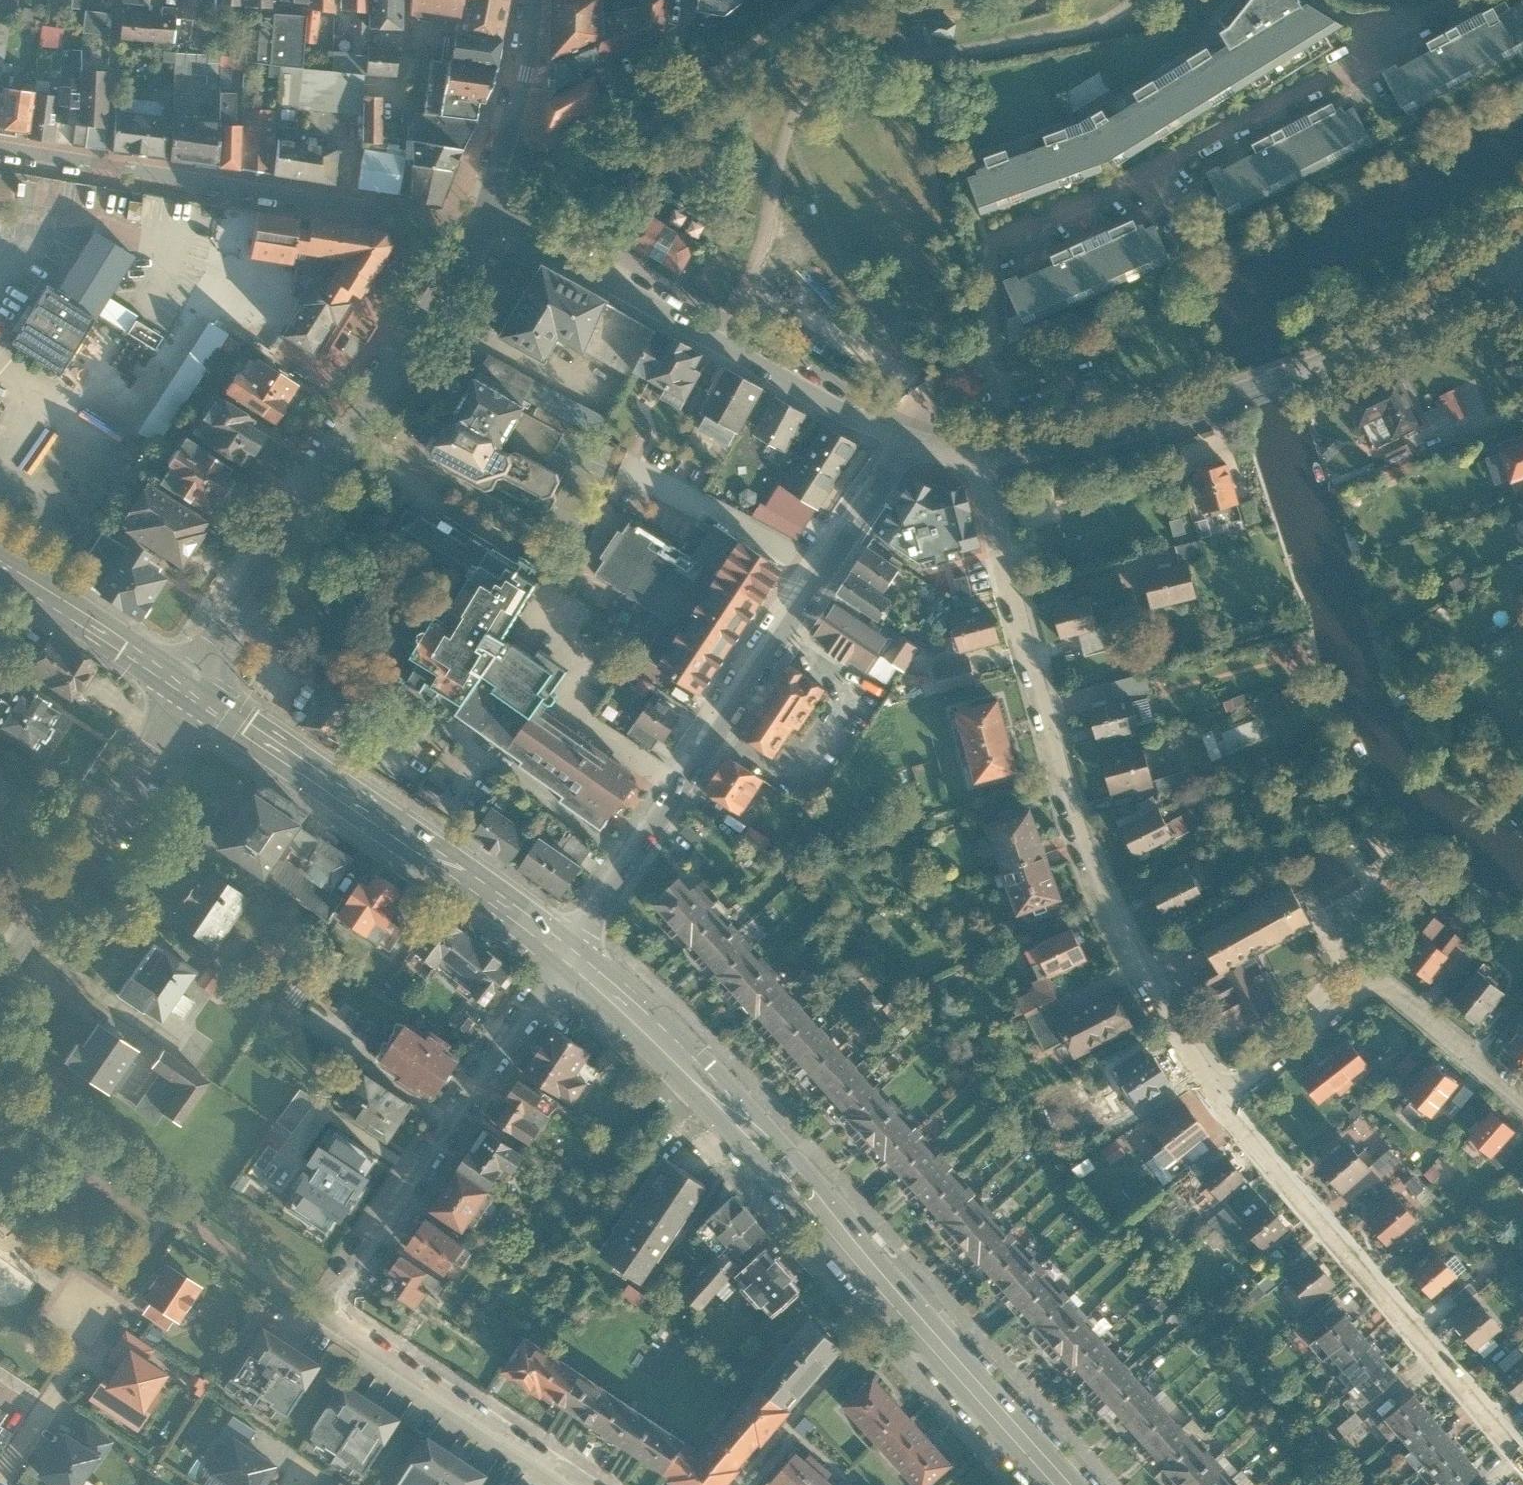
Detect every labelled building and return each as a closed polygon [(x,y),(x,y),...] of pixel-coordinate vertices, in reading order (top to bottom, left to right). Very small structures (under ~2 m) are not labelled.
[(332,0),(306,0),(306,5),(305,9),(332,11),(332,0)] [(364,11),(365,0),(340,0),(339,10),(364,11)] [(368,28),(399,29),(399,0),(369,0),(368,28)] [(459,0),(410,0),(409,16),(455,23),(459,0)] [(502,40),(509,0),(459,0),(455,23),(453,34),(502,40)] [(547,59),(586,39),(605,31),(604,18),(604,0),(551,0),(547,59)] [(595,62),(658,43),(664,35),(671,0),(636,0),(636,8),(635,11),(604,18),(605,31),(586,39),(595,62)] [(699,14),(722,18),(742,3),(743,0),(701,0),(699,14)] [(977,218),(1106,167),(1342,29),(1305,9),(1299,0),(1252,0),(1232,27),(1218,35),(1227,49),(1211,58),(1205,49),(1130,97),(1136,104),(1107,121),(1102,113),(1078,126),(1040,139),(1044,148),(1009,161),(1005,152),(980,161),(983,171),(972,174),(973,178),(965,180),(977,218)] [(1522,49),(1522,2),(1511,8),(1508,2),(1427,45),(1432,52),(1398,70),(1397,67),(1383,74),(1406,113),(1522,49)] [(109,35),(110,14),(83,11),(81,32),(109,35)] [(146,13),(144,39),(151,39),(173,42),(174,11),(166,11),(166,15),(146,13)] [(122,12),(120,38),(144,39),(146,13),(122,12)] [(300,69),(303,16),(271,14),(271,19),(257,18),(253,64),(278,67),(300,69)] [(16,24),(0,20),(0,37),(13,39),(16,24)] [(51,42),(65,43),(66,26),(52,25),(51,42)] [(453,34),(449,63),(496,69),(498,57),(502,40),(453,34)] [(547,59),(548,98),(595,76),(605,70),(602,64),(597,67),(595,62),(586,39),(547,59)] [(397,48),(367,47),(366,76),(395,77),(397,48)] [(423,102),(421,116),(475,123),(479,106),(483,106),(496,69),(449,63),(413,58),(411,71),(415,71),(411,100),(423,102)] [(273,122),(296,124),(298,109),(360,115),(362,76),(300,69),(278,67),(273,122)] [(80,69),(78,124),(86,125),(103,128),(107,71),(80,69)] [(1063,87),(1072,104),(1109,86),(1100,69),(1063,87)] [(548,98),(550,132),(599,106),(595,76),(548,98)] [(57,96),(56,122),(68,123),(76,124),(78,79),(59,77),(59,78),(59,81),(57,96)] [(27,132),(26,139),(53,142),(56,122),(57,96),(59,81),(52,79),(50,95),(32,92),(27,132)] [(0,96),(0,128),(27,132),(32,92),(32,91),(1,86),(0,93),(0,96)] [(234,93),(219,93),(215,168),(237,170),(239,126),(233,126),(234,93)] [(380,97),(363,97),(363,145),(380,145),(380,97)] [(1227,214),(1372,144),(1354,109),(1345,114),(1342,108),(1335,112),(1331,105),(1252,147),(1256,154),(1222,171),(1219,167),(1206,174),(1227,214)] [(164,116),(114,110),(109,154),(160,161),(164,116)] [(273,111),(242,110),(240,171),(269,175),(273,111)] [(411,141),(463,151),(475,123),(421,116),(411,115),(411,141)] [(216,121),(171,117),(167,161),(213,168),(216,121)] [(410,164),(454,172),(463,151),(411,141),(410,164)] [(308,147),(278,143),(273,177),(303,181),(308,147)] [(340,152),(308,147),(303,181),(335,186),(340,152)] [(407,160),(364,150),(358,189),(407,197),(407,160)] [(454,172),(410,164),(410,199),(440,204),(454,172)] [(33,204),(37,180),(0,174),(0,199),(33,204)] [(301,214),(302,206),(262,200),(255,248),(295,254),(297,243),(301,214)] [(212,207),(192,204),(190,214),(210,218),(212,207)] [(314,215),(301,214),(297,243),(345,250),(330,276),(315,268),(300,291),(305,294),(285,326),(315,345),(335,312),(341,315),(355,293),(350,290),(354,283),(365,288),(397,232),(391,220),(315,208),(314,215)] [(697,244),(643,212),(626,241),(680,273),(697,244)] [(1028,328),(1169,261),(1154,228),(1145,232),(1142,226),(1134,230),(1131,224),(1047,259),(1051,267),(1015,284),(1013,279),(1001,285),(1016,317),(1009,321),(1010,346),(1030,337),(1028,328)] [(58,378),(132,259),(91,233),(53,293),(46,288),(9,347),(58,378)] [(613,308),(541,268),(512,319),(564,348),(585,359),(588,354),(613,308)] [(657,332),(613,308),(588,354),(632,378),(634,375),(653,339),(657,332)] [(550,373),(564,348),(512,319),(498,345),(550,373)] [(225,335),(203,321),(134,428),(156,442),(225,335)] [(660,343),(653,339),(634,375),(668,393),(662,401),(684,412),(704,377),(698,374),(706,359),(663,336),(660,343)] [(488,496),(494,495),(496,492),(544,516),(552,513),(558,503),(556,498),(562,488),(561,482),(568,466),(566,457),(556,452),(565,433),(520,409),(535,380),(492,355),(431,464),(488,496)] [(293,389),(248,363),(225,401),(269,428),(293,389)] [(1423,418),(1400,370),(1345,394),(1359,423),(1383,411),(1393,433),(1423,418)] [(742,437),(765,392),(727,372),(703,416),(707,418),(700,432),(731,449),(739,435),(742,437)] [(1439,392),(1443,400),(1426,408),(1434,426),(1468,410),(1455,384),(1439,392)] [(265,432),(212,399),(189,436),(242,469),(265,432)] [(787,455),(807,418),(775,400),(755,437),(787,455)] [(820,508),(860,447),(827,427),(787,487),(820,508)] [(1501,440),(1513,477),(1522,473),(1522,433),(1501,440)] [(1407,440),(1384,450),(1392,466),(1415,456),(1407,440)] [(234,478),(180,444),(152,488),(206,522),(234,478)] [(1225,461),(1192,471),(1204,511),(1236,502),(1225,461)] [(1513,477),(1519,494),(1522,493),(1522,473),(1513,477)] [(939,492),(914,478),(878,532),(922,561),(923,569),(953,561),(952,555),(982,545),(965,486),(939,492)] [(799,541),(820,508),(787,487),(779,483),(760,518),(799,541)] [(205,529),(142,488),(112,533),(175,574),(205,529)] [(515,759),(545,721),(576,673),(543,653),(539,660),(512,643),(541,597),(540,585),(545,575),(542,564),(528,555),(520,570),(474,543),(470,549),(410,513),(391,542),(397,558),(468,599),(444,638),(438,634),(414,672),(422,676),(411,692),(426,702),(428,698),(461,720),(515,759)] [(1183,514),(1169,517),(1173,533),(1187,529),(1183,514)] [(703,700),(787,574),(713,527),(694,557),(634,520),(598,575),(656,614),(647,628),(660,636),(644,661),(703,700)] [(69,580),(96,599),(128,551),(101,532),(69,580)] [(1197,540),(1175,546),(1176,552),(1178,560),(1201,554),(1197,540)] [(166,576),(128,551),(96,599),(134,624),(166,576)] [(1152,606),(1195,596),(1187,559),(1143,569),(1152,606)] [(1087,592),(1052,600),(1061,634),(1079,630),(1095,626),(1087,592)] [(944,618),(953,655),(995,644),(986,607),(944,618)] [(1102,624),(1095,626),(1079,630),(1086,654),(1109,647),(1102,624)] [(75,701),(99,666),(55,636),(31,671),(75,701)] [(742,737),(774,757),(796,724),(799,726),(827,681),(792,660),(742,737)] [(935,668),(941,694),(975,685),(969,660),(935,668)] [(65,709),(17,676),(0,701),(0,731),(34,755),(65,709)] [(1016,765),(996,692),(954,703),(974,777),(1016,765)] [(1131,697),(1089,708),(1097,738),(1139,727),(1131,697)] [(683,719),(654,701),(637,727),(666,745),(683,719)] [(1258,717),(1224,729),(1232,749),(1265,736),(1258,717)] [(545,721),(515,759),(567,799),(562,805),(611,838),(645,787),(630,777),(545,721)] [(1141,743),(1100,754),(1111,792),(1123,788),(1124,792),(1153,784),(1141,743)] [(708,788),(743,811),(766,777),(731,754),(708,788)] [(19,779),(0,766),(0,807),(19,779)] [(1182,769),(1155,777),(1159,790),(1186,781),(1182,769)] [(254,777),(212,837),(260,871),(275,849),(301,811),(254,777)] [(495,802),(473,832),(511,859),(532,829),(495,802)] [(984,817),(999,864),(1045,849),(1030,802),(984,817)] [(1121,822),(1136,854),(1190,828),(1181,812),(1166,820),(1158,805),(1121,822)] [(355,854),(318,830),(296,863),(275,849),(260,871),(329,918),(345,895),(334,888),(355,854)] [(543,833),(521,863),(562,891),(583,861),(543,833)] [(1339,842),(1283,874),(1296,893),(1311,883),(1324,905),(1363,882),(1339,842)] [(1059,894),(1045,849),(999,864),(1013,909),(1059,894)] [(1152,884),(1167,915),(1204,897),(1187,861),(1169,869),(1172,874),(1152,884)] [(171,914),(214,941),(245,892),(203,865),(171,914)] [(370,879),(362,874),(338,912),(391,948),(404,928),(389,918),(401,900),(395,896),(403,883),(378,866),(370,879)] [(690,869),(659,897),(675,914),(706,886),(690,869)] [(1246,905),(1197,931),(1214,963),(1194,972),(1205,990),(1201,992),(1218,1025),(1239,1012),(1247,1025),(1277,1007),(1261,981),(1267,978),(1256,960),(1247,966),(1243,959),(1311,920),(1296,893),(1283,874),(1240,897),(1246,905)] [(721,903),(706,886),(675,914),(690,931),(721,903)] [(737,920),(721,903),(690,931),(706,948),(737,920)] [(1404,963),(1429,981),(1441,967),(1456,978),(1473,957),(1463,950),(1470,941),(1423,908),(1409,925),(1425,936),(1404,963)] [(488,998),(513,966),(447,916),(422,949),(488,998)] [(752,938),(737,920),(706,948),(721,965),(752,938)] [(1049,973),(1084,956),(1071,927),(1035,943),(1049,973)] [(158,1018),(194,965),(155,938),(119,991),(158,1018)] [(768,955),(752,938),(721,965),(737,983),(768,955)] [(783,972),(768,955),(737,983),(752,1000),(783,972)] [(212,992),(223,975),(208,964),(196,982),(212,992)] [(1452,1000),(1479,1022),(1504,992),(1477,970),(1452,1000)] [(798,989),(783,972),(752,1000),(767,1017),(798,989)] [(1017,995),(1026,1014),(1050,1003),(1060,998),(1049,973),(1032,981),(1035,987),(1017,995)] [(814,1006),(798,989),(767,1017),(783,1034),(814,1006)] [(1132,1025),(1113,989),(1058,1018),(1054,1021),(1063,1038),(1072,1057),(1132,1025)] [(1054,1021),(1058,1018),(1050,1003),(1026,1014),(1043,1049),(1063,1038),(1054,1021)] [(829,1024),(814,1006),(783,1034),(798,1051),(829,1024)] [(408,1018),(381,1059),(399,1071),(395,1076),(419,1092),(422,1087),(434,1095),(462,1053),(451,1045),(454,1041),(431,1025),(426,1031),(408,1018)] [(105,1088),(133,1046),(94,1020),(66,1062),(105,1088)] [(845,1041),(829,1024),(798,1051),(814,1068),(845,1041)] [(554,1026),(525,1071),(575,1103),(589,1080),(576,1073),(591,1050),(554,1026)] [(1512,1047),(1522,1055),(1522,1034),(1512,1047)] [(1326,1059),(1349,1087),(1355,1083),(1351,1078),(1369,1064),(1351,1040),(1326,1059)] [(860,1058),(845,1041),(814,1068),(829,1086),(860,1058)] [(207,1076),(177,1056),(162,1046),(150,1064),(159,1070),(140,1096),(179,1124),(210,1078),(207,1076)] [(1139,1103),(1171,1083),(1152,1053),(1120,1073),(1139,1103)] [(1390,1073),(1398,1081),(1418,1062),(1410,1054),(1390,1073)] [(876,1075),(860,1058),(829,1086),(845,1103),(876,1075)] [(1326,1059),(1300,1078),(1319,1103),(1338,1087),(1343,1092),(1349,1087),(1326,1059)] [(1432,1114),(1459,1082),(1433,1061),(1407,1093),(1432,1114)] [(415,1100),(366,1067),(341,1105),(389,1137),(415,1100)] [(891,1092),(876,1075),(845,1103),(860,1120),(891,1092)] [(519,1079),(494,1117),(532,1142),(544,1124),(530,1115),(544,1095),(519,1079)] [(1452,1099),(1462,1107),(1475,1091),(1465,1083),(1452,1099)] [(907,1109),(891,1092),(860,1120),(876,1137),(907,1109)] [(1181,1154),(1208,1133),(1184,1102),(1153,1127),(1167,1144),(1154,1154),(1165,1167),(1181,1154)] [(922,1127),(907,1109),(876,1137),(891,1154),(922,1127)] [(1470,1135),(1493,1155),(1505,1142),(1516,1129),(1493,1109),(1470,1135)] [(460,1166),(492,1187),(507,1164),(515,1170),(526,1154),(485,1127),(460,1166)] [(937,1144),(922,1127),(891,1154),(906,1172),(937,1144)] [(1319,1165),(1342,1192),(1371,1167),(1347,1140),(1319,1165)] [(1119,1141),(1102,1146),(1106,1160),(1123,1155),(1119,1141)] [(1515,1150),(1505,1142),(1493,1155),(1503,1163),(1515,1150)] [(953,1161),(937,1144),(906,1172),(922,1189),(953,1161)] [(1384,1175),(1400,1160),(1390,1149),(1374,1163),(1384,1175)] [(646,1281),(713,1184),(668,1153),(601,1250),(646,1281)] [(1201,1175),(1223,1200),(1248,1178),(1227,1153),(1201,1175)] [(1190,1165),(1181,1154),(1165,1167),(1154,1154),(1148,1160),(1167,1183),(1190,1165)] [(968,1178),(953,1161),(922,1189),(937,1206),(968,1178)] [(432,1207),(464,1229),(492,1187),(460,1166),(432,1207)] [(326,1187),(318,1181),(294,1217),(330,1241),(355,1206),(352,1204),(359,1195),(333,1177),(326,1187)] [(984,1195),(968,1178),(937,1206),(953,1223),(984,1195)] [(701,1309),(774,1236),(739,1193),(701,1227),(723,1251),(682,1291),(701,1309)] [(1369,1222),(1387,1244),(1417,1219),(1394,1193),(1370,1213),(1374,1218),(1369,1222)] [(999,1212),(984,1195),(953,1223),(968,1240),(999,1212)] [(1262,1245),(1287,1223),(1267,1201),(1242,1223),(1262,1245)] [(1210,1219),(1216,1227),(1234,1212),(1227,1204),(1210,1219)] [(1015,1230),(999,1212),(968,1240),(984,1257),(1015,1230)] [(1226,1237),(1242,1223),(1234,1212),(1216,1227),(1226,1237)] [(467,1245),(428,1218),(408,1246),(447,1273),(467,1245)] [(1030,1247),(1015,1230),(984,1257),(999,1275),(1030,1247)] [(1046,1264),(1030,1247),(999,1275),(1015,1292),(1046,1264)] [(746,1276),(779,1310),(804,1286),(771,1252),(746,1276)] [(1438,1253),(1412,1274),(1432,1298),(1457,1277),(1438,1253)] [(394,1271),(407,1280),(398,1293),(422,1309),(432,1294),(424,1288),(432,1277),(403,1258),(394,1271)] [(1310,1304),(1336,1283),(1315,1258),(1289,1279),(1310,1304)] [(178,1321),(201,1285),(167,1264),(144,1299),(149,1302),(142,1312),(166,1328),(173,1318),(178,1321)] [(1061,1281),(1046,1264),(1015,1292),(1030,1309),(1061,1281)] [(1259,1284),(1267,1293),(1285,1278),(1278,1269),(1259,1284)] [(1459,1304),(1476,1289),(1468,1280),(1451,1295),(1459,1304)] [(1076,1298),(1061,1281),(1030,1309),(1045,1326),(1076,1298)] [(1092,1316),(1076,1298),(1045,1326),(1061,1343),(1092,1316)] [(1481,1304),(1456,1324),(1476,1349),(1501,1329),(1481,1304)] [(1310,1343),(1323,1359),(1361,1328),(1348,1313),(1310,1343)] [(1107,1333),(1092,1316),(1061,1343),(1076,1360),(1107,1333)] [(815,1321),(788,1353),(821,1379),(848,1347),(815,1321)] [(227,1380),(256,1398),(290,1344),(261,1326),(227,1380)] [(1361,1328),(1323,1359),(1336,1375),(1374,1344),(1361,1328)] [(503,1369),(533,1387),(555,1353),(525,1333),(503,1369)] [(1123,1350),(1107,1333),(1076,1360),(1092,1378),(1123,1350)] [(256,1398),(285,1416),(319,1362),(290,1344),(256,1398)] [(1374,1344),(1336,1375),(1349,1390),(1386,1359),(1374,1344)] [(164,1373),(127,1349),(104,1384),(141,1409),(164,1373)] [(1138,1367),(1123,1350),(1092,1378),(1107,1395),(1138,1367)] [(533,1387),(563,1406),(585,1372),(555,1353),(533,1387)] [(761,1384),(795,1411),(821,1379),(788,1353),(761,1384)] [(1500,1377),(1521,1401),(1522,1399),(1522,1358),(1500,1377)] [(1386,1359),(1349,1390),(1362,1407),(1400,1375),(1386,1359)] [(1154,1384),(1138,1367),(1107,1395),(1123,1412),(1154,1384)] [(563,1406),(597,1429),(620,1395),(585,1372),(563,1406)] [(919,1421),(880,1377),(848,1405),(887,1449),(919,1421)] [(308,1438),(337,1457),(374,1401),(344,1382),(308,1438)] [(703,1450),(690,1442),(665,1476),(679,1484),(732,1484),(795,1411),(761,1384),(703,1450)] [(1169,1401),(1154,1384),(1123,1412),(1138,1429),(1169,1401)] [(1413,1392),(1377,1423),(1391,1439),(1427,1408),(1413,1392)] [(597,1429),(631,1452),(655,1419),(620,1395),(597,1429)] [(337,1457),(367,1476),(403,1419),(374,1401),(337,1457)] [(1185,1419),(1169,1401),(1138,1429),(1154,1446),(1185,1419)] [(0,1406),(0,1426),(9,1412),(0,1406)] [(1440,1423),(1427,1408),(1391,1439),(1404,1454),(1440,1423)] [(1338,1426),(1345,1435),(1363,1421),(1355,1412),(1338,1426)] [(236,1439),(248,1446),(257,1433),(235,1419),(226,1433),(236,1439)] [(631,1452),(665,1476),(690,1442),(655,1419),(631,1452)] [(1200,1436),(1185,1419),(1154,1446),(1169,1464),(1200,1436)] [(919,1421),(887,1449),(920,1484),(936,1484),(959,1464),(919,1421)] [(81,1422),(70,1439),(93,1454),(97,1456),(107,1439),(81,1422)] [(1440,1423),(1404,1454),(1417,1469),(1453,1437),(1440,1423)] [(56,1429),(32,1465),(63,1484),(73,1484),(93,1454),(70,1439),(56,1429)] [(1215,1453),(1200,1436),(1169,1464),(1184,1481),(1215,1453)] [(1467,1453),(1453,1437),(1417,1469),(1430,1484),(1467,1453)] [(236,1439),(213,1476),(228,1484),(271,1484),(282,1468),(248,1446),(236,1439)] [(465,1459),(436,1440),(406,1484),(447,1484),(465,1459)] [(796,1451),(770,1483),(772,1484),(837,1484),(796,1451)] [(1215,1453),(1184,1481),(1188,1484),(1214,1484),(1231,1470),(1215,1453)] [(1430,1484),(1431,1484),(1460,1484),(1480,1468),(1467,1453),(1430,1484)] [(447,1484),(487,1484),(492,1477),(465,1459),(447,1484)] [(1231,1470),(1214,1484),(1244,1484),(1231,1470)]
